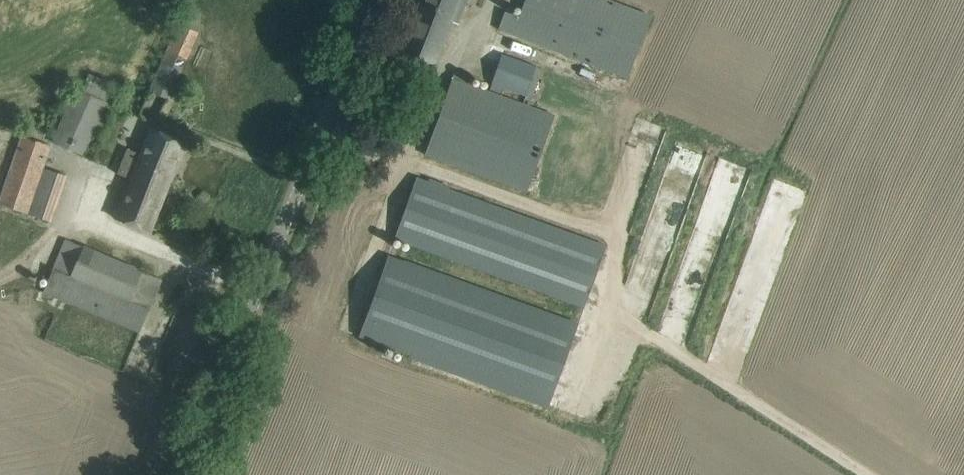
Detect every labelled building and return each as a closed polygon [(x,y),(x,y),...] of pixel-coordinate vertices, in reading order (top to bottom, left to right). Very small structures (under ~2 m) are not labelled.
[(401,56),(431,67),(458,0),(423,0),(401,56)] [(627,78),(651,16),(609,0),(525,0),(519,16),(505,11),(498,29),(627,78)] [(185,58),(196,32),(179,24),(149,91),(167,99),(185,58)] [(502,54),(492,83),(504,87),(531,97),(541,69),(502,54)] [(103,100),(109,84),(88,75),(81,91),(73,88),(51,142),(84,157),(98,125),(106,128),(111,116),(103,112),(107,102),(103,100)] [(425,154),(527,191),(554,116),(501,97),(504,87),(492,83),(489,92),(452,79),(425,154)] [(148,128),(138,153),(127,148),(117,174),(129,179),(113,218),(149,232),(185,142),(148,128)] [(52,224),(68,176),(44,168),(51,146),(20,136),(0,197),(0,206),(52,224)] [(416,178),(394,238),(584,307),(606,246),(416,178)] [(44,292),(139,332),(161,279),(65,240),(44,292)] [(388,257),(359,336),(549,405),(578,325),(388,257)]
